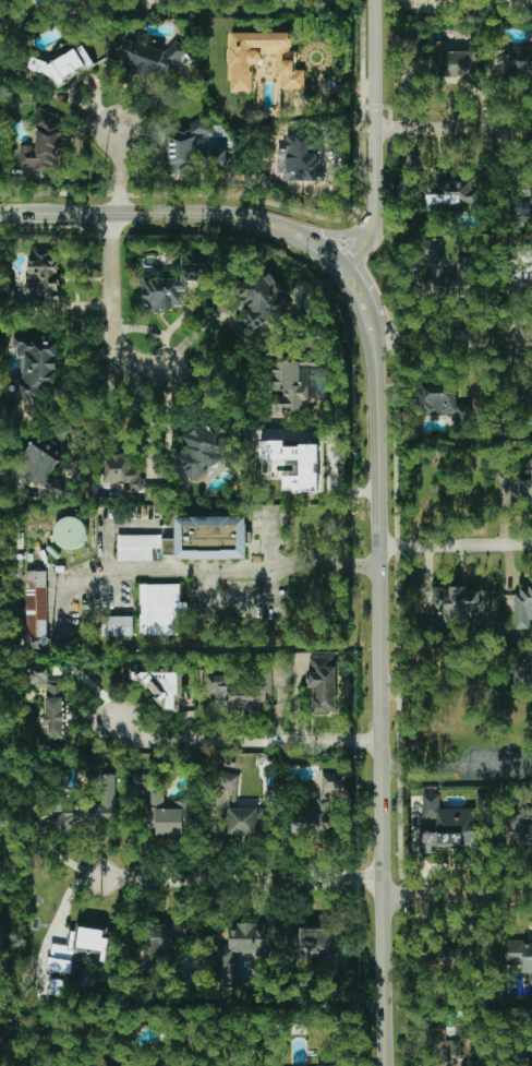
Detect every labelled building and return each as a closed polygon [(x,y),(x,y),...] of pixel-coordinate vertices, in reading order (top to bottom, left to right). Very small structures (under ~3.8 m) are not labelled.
[(230,92),(253,92),(252,63),(262,63),(262,53),(273,53),(274,77),(280,77),(280,89),(304,89),(304,70),(294,70),(294,50),(291,50),(291,32),(227,33),(228,81),(230,81),(230,92)] [(167,52),(129,38),(119,63),(168,81),(182,45),(171,40),(167,52)] [(531,38),(531,46),(506,47),(508,77),(531,76),(531,38)] [(425,52),(425,40),(408,39),(407,51),(425,52)] [(36,73),(45,70),(53,86),(94,65),(83,44),(34,69),(36,73)] [(477,52),(429,51),(429,75),(477,76),(477,52)] [(20,145),(17,171),(16,176),(55,173),(58,166),(59,149),(63,149),(63,145),(68,133),(59,130),(60,117),(38,108),(31,127),(36,129),(36,147),(29,145),(20,145)] [(284,184),(316,182),(314,144),(276,146),(277,168),(283,167),(284,184)] [(226,149),(207,149),(207,167),(226,167),(226,149)] [(478,208),(478,189),(471,189),(471,181),(425,181),(425,209),(478,208)] [(530,202),(520,202),(519,216),(531,216),(531,186),(530,186),(530,202)] [(440,241),(423,241),(423,260),(430,260),(430,296),(472,297),(472,258),(457,258),(457,272),(439,272),(440,241)] [(142,311),(172,310),(172,306),(186,306),(186,280),(205,280),(205,263),(180,264),(180,278),(150,278),(150,275),(142,275),(142,311)] [(251,332),(291,304),(266,267),(235,288),(251,312),(242,319),(251,332)] [(56,342),(17,342),(17,357),(21,357),(21,379),(10,379),(10,397),(43,397),(43,387),(56,387),(56,342)] [(299,362),(272,362),(272,393),(269,393),(269,412),(308,412),(308,384),(299,384),(299,362)] [(524,382),(523,406),(531,407),(531,382),(524,382)] [(454,416),(453,430),(471,430),(472,404),(457,404),(457,386),(420,385),(419,415),(454,416)] [(191,481),(205,472),(204,470),(235,451),(221,426),(211,432),(206,422),(182,436),(190,448),(177,457),(191,481)] [(317,444),(283,445),(283,440),(258,440),(259,460),(299,459),(299,476),(282,476),(282,491),(317,490),(316,462),(317,462),(317,444)] [(49,476),(59,460),(29,443),(16,464),(29,471),(27,476),(58,495),(64,486),(49,476)] [(106,454),(105,483),(123,483),(123,491),(141,492),(142,468),(130,467),(130,454),(106,454)] [(526,459),(526,479),(518,479),(518,502),(531,502),(531,458),(526,459)] [(167,483),(144,483),(144,500),(167,500),(167,483)] [(174,559),(245,559),(245,516),(174,517),(174,539),(161,539),(161,554),(174,554),(174,559)] [(86,547),(85,517),(55,518),(56,548),(86,547)] [(160,535),(117,535),(118,561),(153,561),(152,548),(160,548),(160,535)] [(46,571),(25,571),(26,637),(47,637),(46,571)] [(180,584),(140,584),(140,635),(179,635),(179,615),(186,615),(186,601),(180,601),(180,584)] [(490,622),(489,590),(469,590),(469,586),(433,587),(434,626),(465,625),(465,623),(490,622)] [(530,629),(530,620),(531,620),(531,586),(515,586),(517,629),(530,629)] [(101,616),(101,636),(133,636),(132,615),(101,616)] [(336,657),(309,657),(309,688),(317,688),(317,699),(313,699),(312,712),(335,713),(336,657)] [(48,666),(31,666),(31,686),(44,686),(45,726),(48,726),(49,739),(63,739),(63,681),(48,681),(48,666)] [(181,671),(132,671),(131,680),(142,680),(142,688),(157,688),(157,711),(181,711),(181,671)] [(209,709),(256,710),(256,702),(270,702),(270,672),(255,672),(255,685),(230,685),(230,675),(210,675),(209,709)] [(228,835),(257,835),(257,825),(264,825),(264,806),(238,806),(238,772),(216,772),(216,809),(228,809),(228,835)] [(344,790),(345,775),(322,774),(321,789),(344,790)] [(114,826),(114,775),(98,775),(98,799),(49,799),(49,816),(44,816),(43,843),(66,843),(66,826),(114,826)] [(182,835),(182,827),(191,827),(192,803),(162,802),(164,793),(149,793),(148,834),(182,835)] [(476,809),(440,809),(440,795),(423,795),(423,817),(436,817),(436,832),(422,832),(423,853),(433,853),(432,849),(476,849),(476,809)] [(325,835),(325,809),(292,810),(293,836),(325,835)] [(517,844),(517,853),(531,853),(531,811),(507,812),(508,845),(517,844)] [(188,950),(188,923),(150,924),(150,937),(143,937),(144,968),(159,968),(158,950),(188,950)] [(268,924),(229,923),(228,946),(219,946),(219,981),(237,982),(238,955),(267,956),(268,924)] [(70,951),(97,954),(96,963),(110,965),(111,936),(106,935),(107,929),(75,926),(75,931),(68,931),(66,944),(51,943),(50,959),(46,958),(45,971),(50,971),(48,995),(66,996),(70,951)] [(300,929),(300,955),(337,956),(337,929),(300,929)] [(505,942),(504,963),(522,963),(522,973),(531,973),(531,942),(505,942)] [(437,1065),(470,1065),(469,1039),(436,1040),(437,1065)] [(522,1047),(521,1065),(531,1065),(531,1047),(522,1047)]
